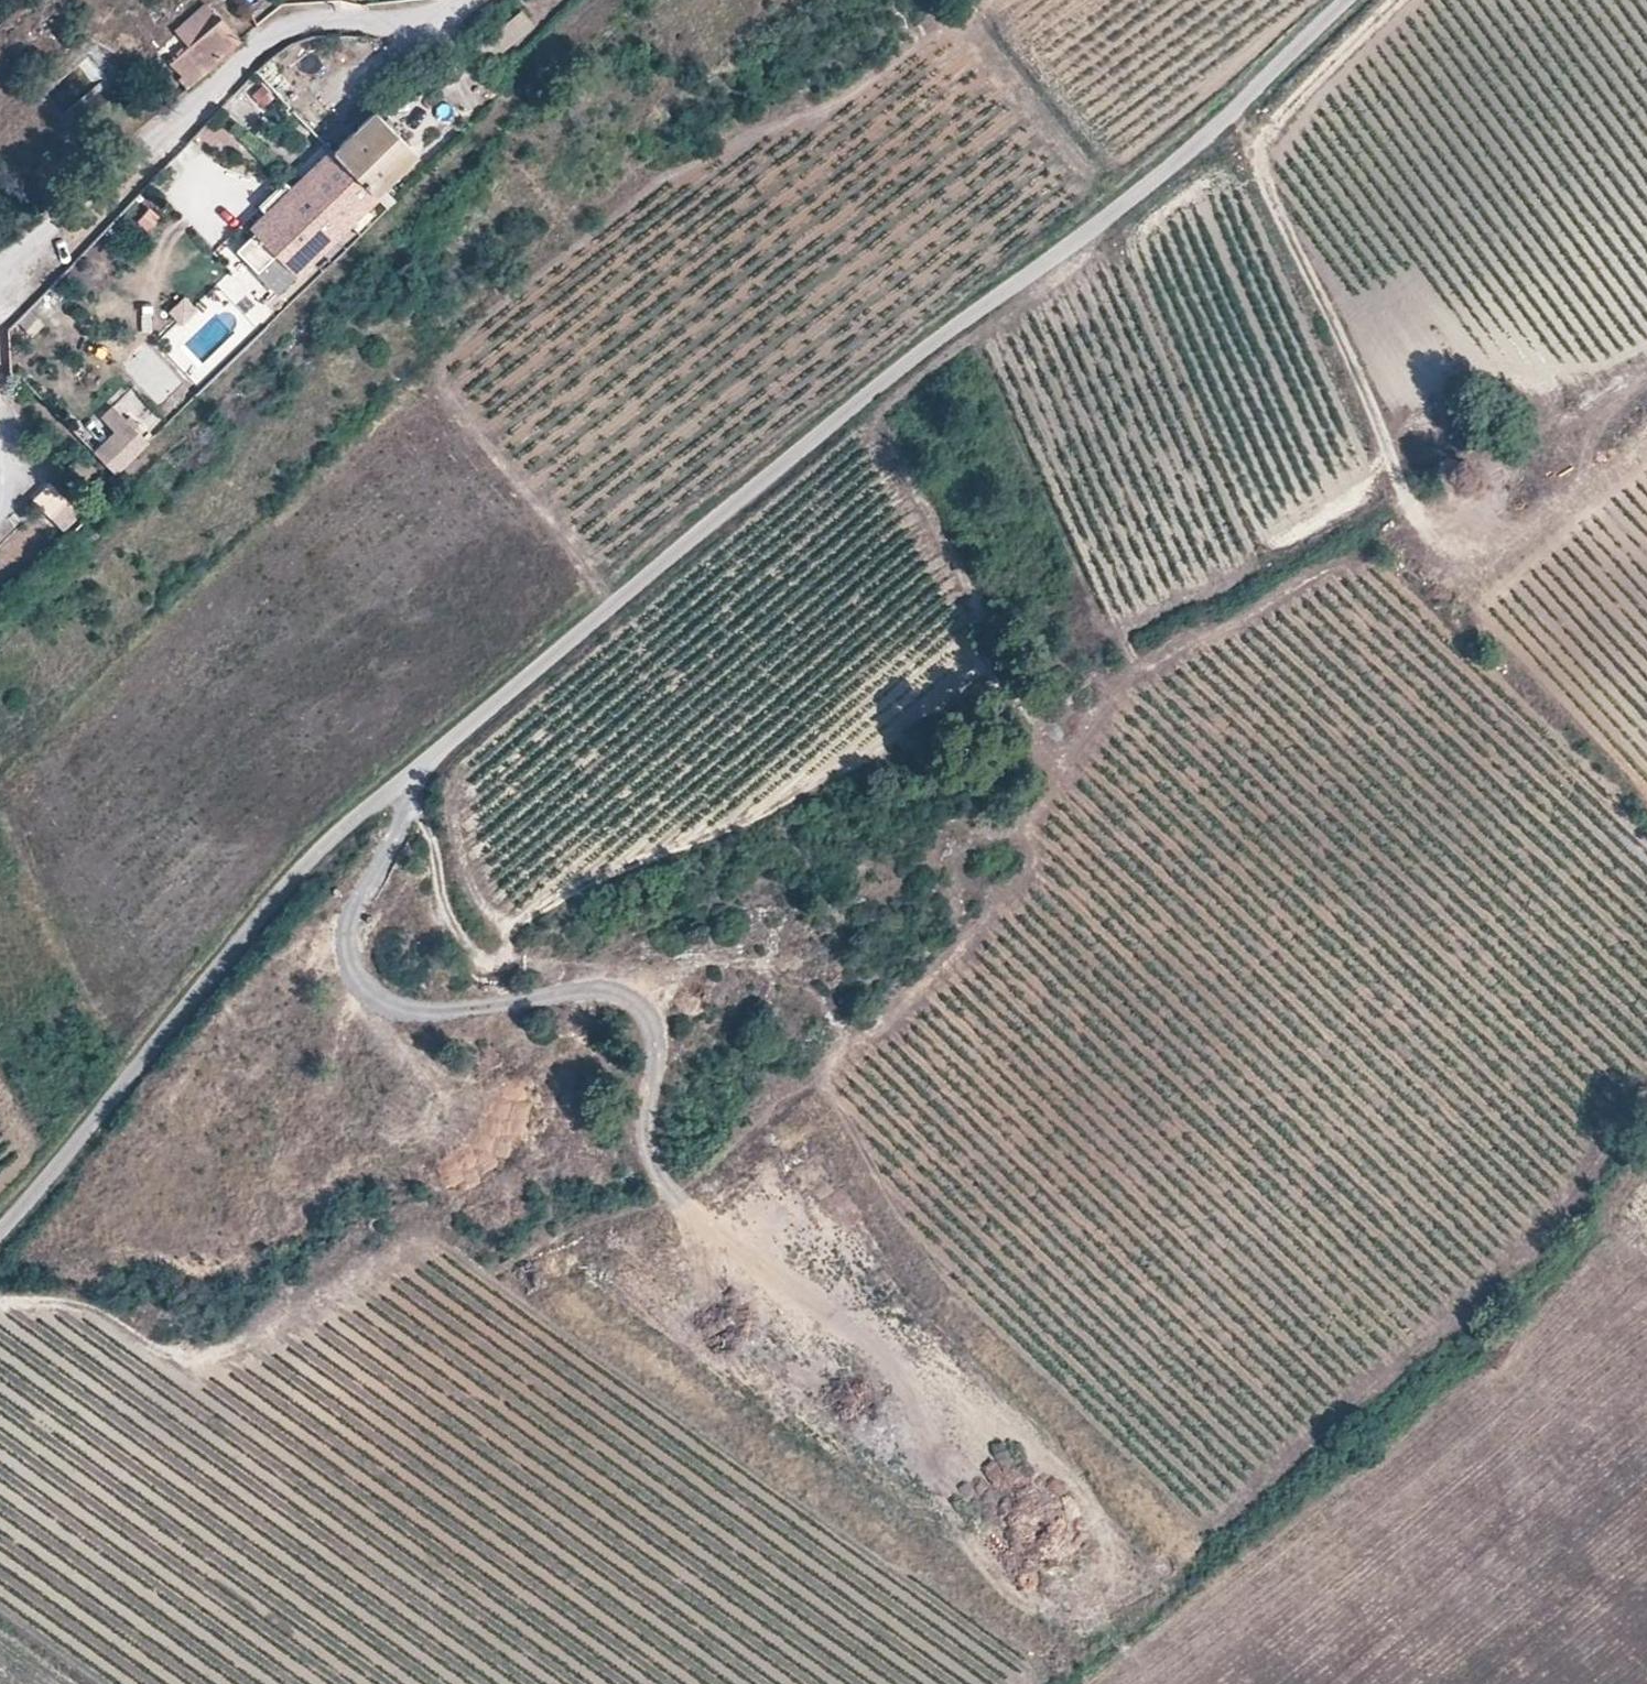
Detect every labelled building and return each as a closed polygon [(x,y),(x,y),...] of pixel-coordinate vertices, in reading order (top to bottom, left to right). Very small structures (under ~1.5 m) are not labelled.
[(221,16),(205,1),(173,29),(188,45),(221,16)] [(192,84),(242,37),(221,16),(188,45),(169,62),(192,84)] [(408,143),(368,102),(326,143),(327,144),(366,184),(408,143)] [(366,184),(327,144),(246,222),(285,262),(366,184)] [(182,293),(167,308),(181,322),(196,307),(182,293)] [(144,437),(110,402),(98,414),(111,427),(90,446),(111,468),(144,437)]
